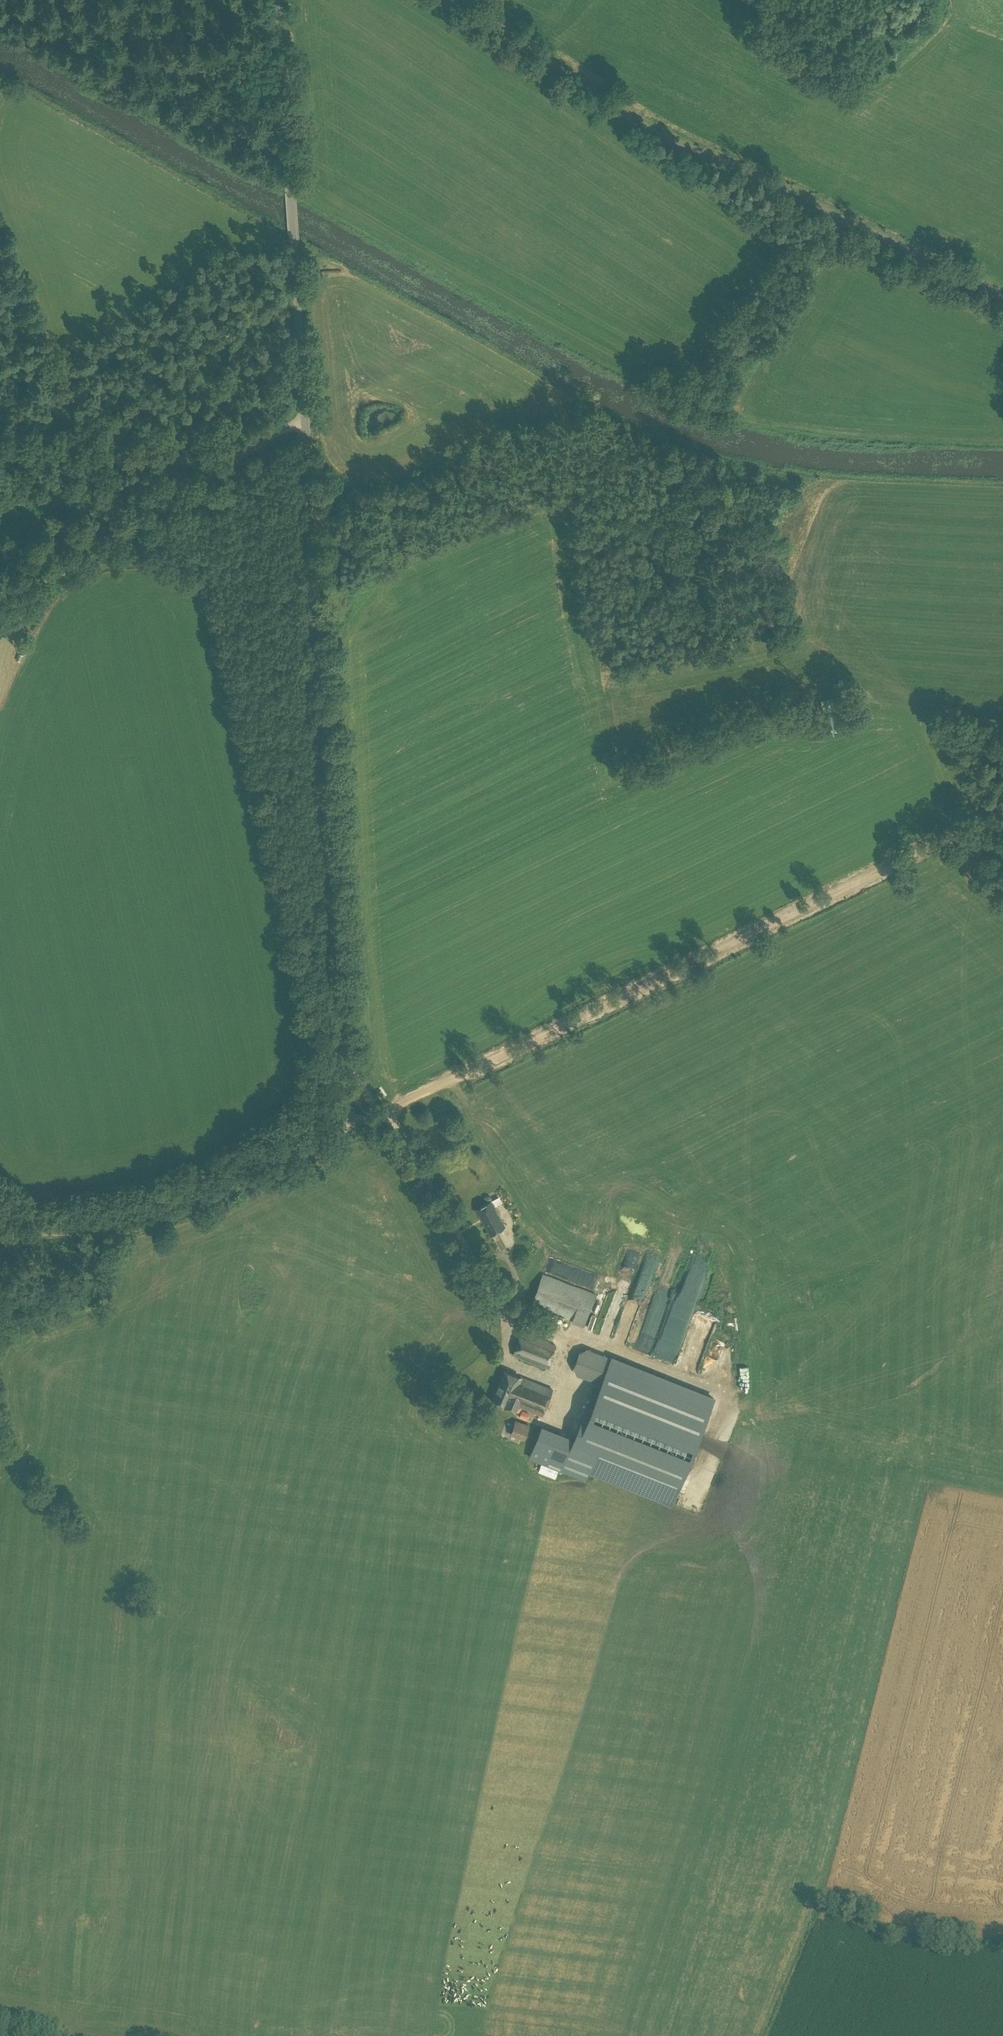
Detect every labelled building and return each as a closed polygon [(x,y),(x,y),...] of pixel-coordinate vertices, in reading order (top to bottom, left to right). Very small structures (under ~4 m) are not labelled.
[(491,1234),(504,1227),(498,1216),(500,1212),(497,1207),(493,1207),(490,1202),(487,1203),(477,1209),(491,1234)] [(584,1324),(595,1294),(542,1274),(531,1304),(584,1324)] [(650,1323),(661,1325),(664,1314),(653,1311),(650,1323)] [(547,1368),(555,1345),(521,1333),(513,1355),(547,1368)] [(714,1354),(720,1358),(729,1346),(722,1341),(714,1354)] [(576,1375),(599,1384),(597,1391),(592,1390),(587,1404),(574,1438),(561,1433),(548,1466),(585,1481),(588,1473),(671,1506),(715,1397),(611,1355),(610,1358),(587,1348),(579,1351),(573,1367),(576,1375)] [(541,1416),(551,1390),(503,1371),(491,1401),(503,1406),(502,1408),(515,1413),(515,1412),(519,1413),(521,1409),(517,1408),(517,1407),(541,1416)] [(523,1411),(521,1419),(528,1420),(530,1413),(523,1411)] [(530,1425),(515,1420),(509,1435),(524,1441),(530,1425)] [(548,1466),(561,1433),(541,1425),(528,1458),(548,1466)]
